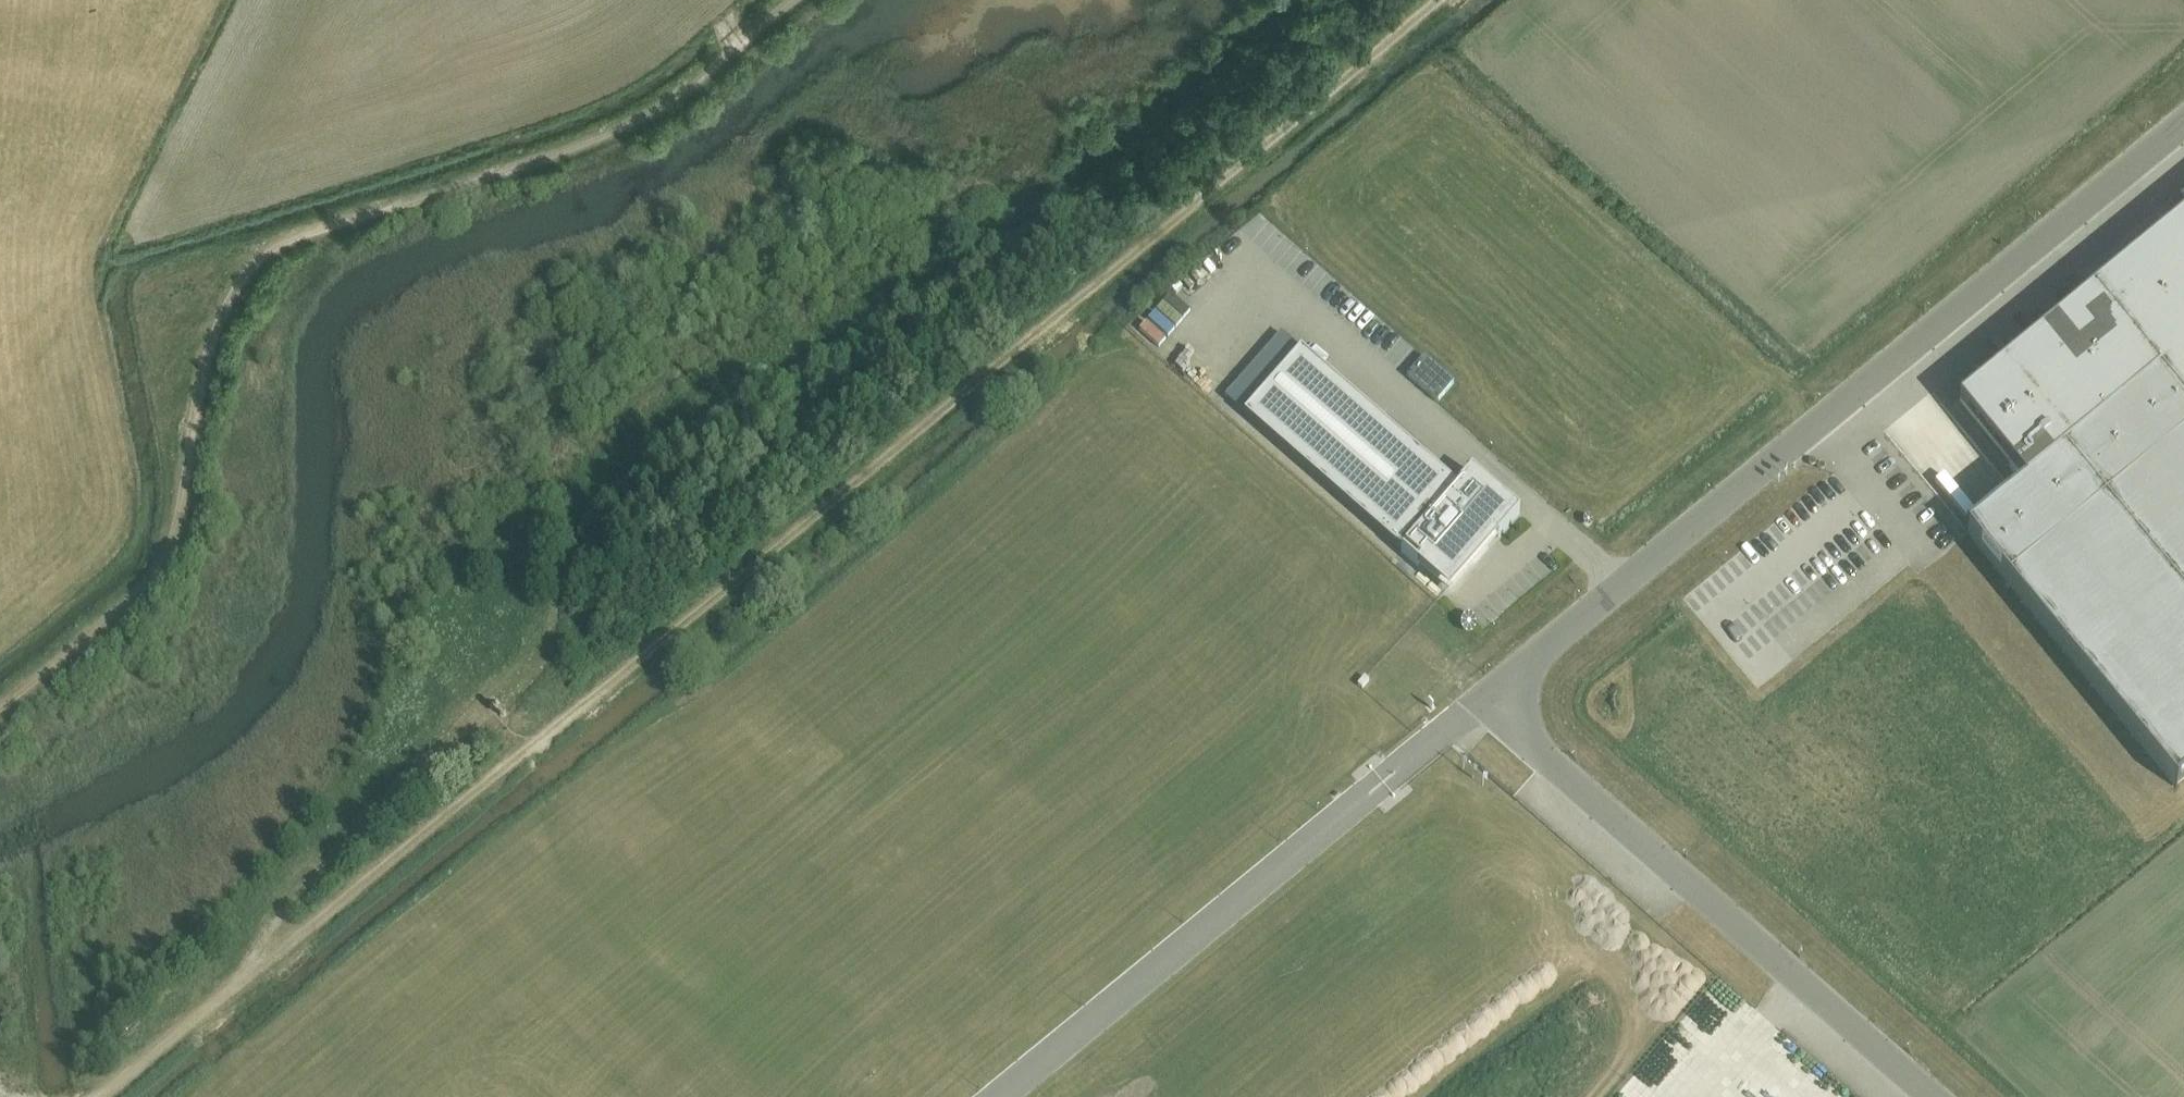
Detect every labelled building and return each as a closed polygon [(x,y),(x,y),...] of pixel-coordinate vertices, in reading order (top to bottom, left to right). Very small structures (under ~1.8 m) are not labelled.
[(2159,35),(2173,49),(2180,42),(2166,28),(2159,35)] [(2095,293),(1959,405),(2023,486),(1968,533),(2175,786),(2183,779),(2183,220),(2095,293)] [(1301,350),(1244,414),(1417,565),(1421,561),(1449,586),(1494,534),(1498,537),(1520,513),(1472,471),(1458,487),(1301,350)] [(1424,355),(1406,376),(1437,403),(1455,382),(1424,355)] [(1972,479),(1974,498),(1991,496),(1988,477),(1972,479)]
